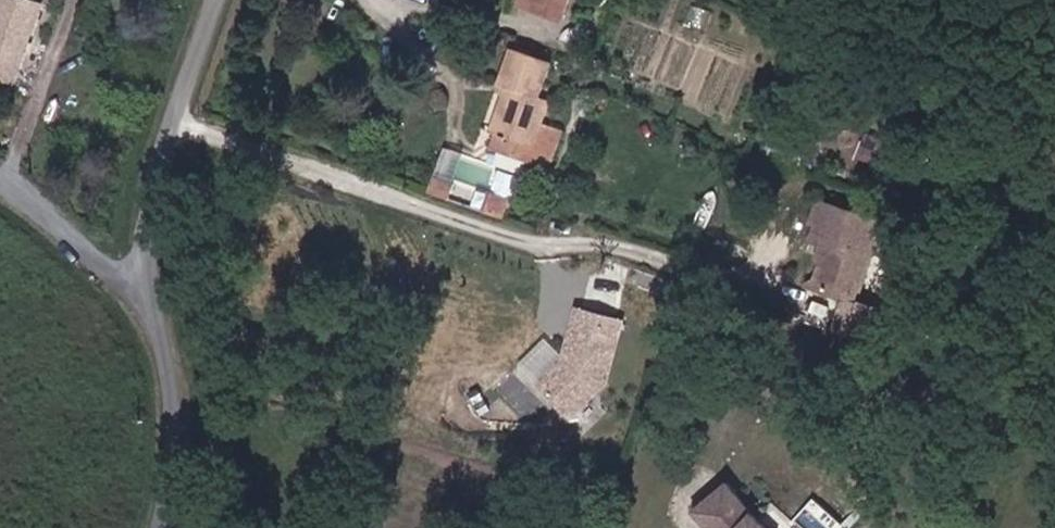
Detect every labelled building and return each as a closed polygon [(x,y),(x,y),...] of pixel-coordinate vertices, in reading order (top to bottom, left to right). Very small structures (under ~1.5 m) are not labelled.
[(23,0),(1,0),(0,3),(0,75),(18,81),(44,7),(23,0)] [(559,9),(561,0),(532,0),(559,9)] [(548,93),(557,60),(514,47),(503,84),(511,86),(498,132),(504,134),(546,145),(543,160),(559,164),(570,126),(554,121),(561,96),(548,93)] [(546,145),(504,134),(501,148),(543,160),(546,145)] [(459,181),(439,174),(434,189),(454,196),(459,181)] [(510,215),(516,199),(498,193),(493,209),(510,215)] [(861,301),(889,222),(827,201),(819,221),(825,222),(819,239),(841,246),(838,256),(830,259),(821,286),(861,301)] [(605,384),(623,325),(580,312),(565,360),(538,385),(568,418),(605,384)] [(523,370),(538,385),(565,360),(550,344),(523,370)] [(707,527),(708,527),(767,527),(743,498),(707,527)]
